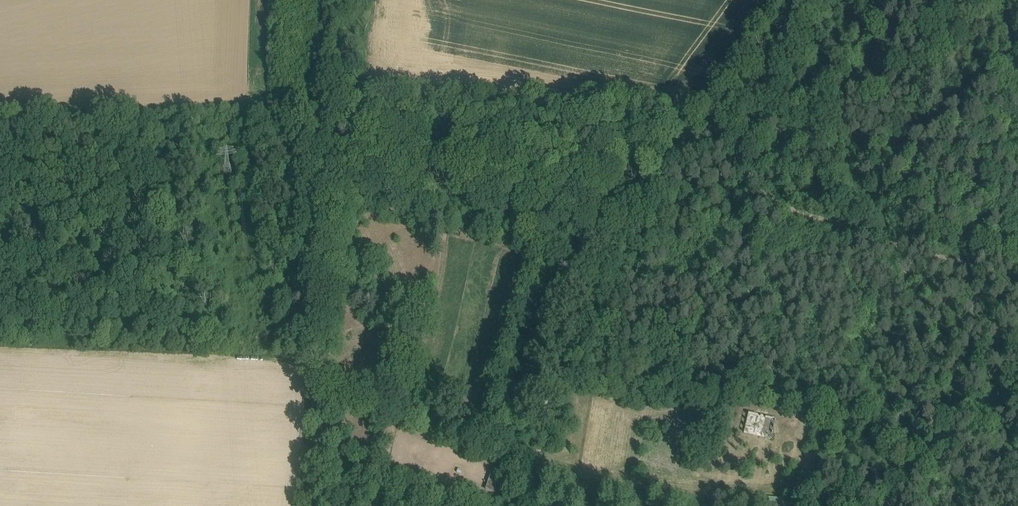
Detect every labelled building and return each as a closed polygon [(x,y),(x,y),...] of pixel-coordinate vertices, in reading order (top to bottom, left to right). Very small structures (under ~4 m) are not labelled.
[(268,397),(269,408),(283,406),(281,396),(268,397)] [(775,421),(748,414),(744,434),(771,440),(775,421)] [(490,472),(483,488),(493,492),(500,476),(490,472)]
